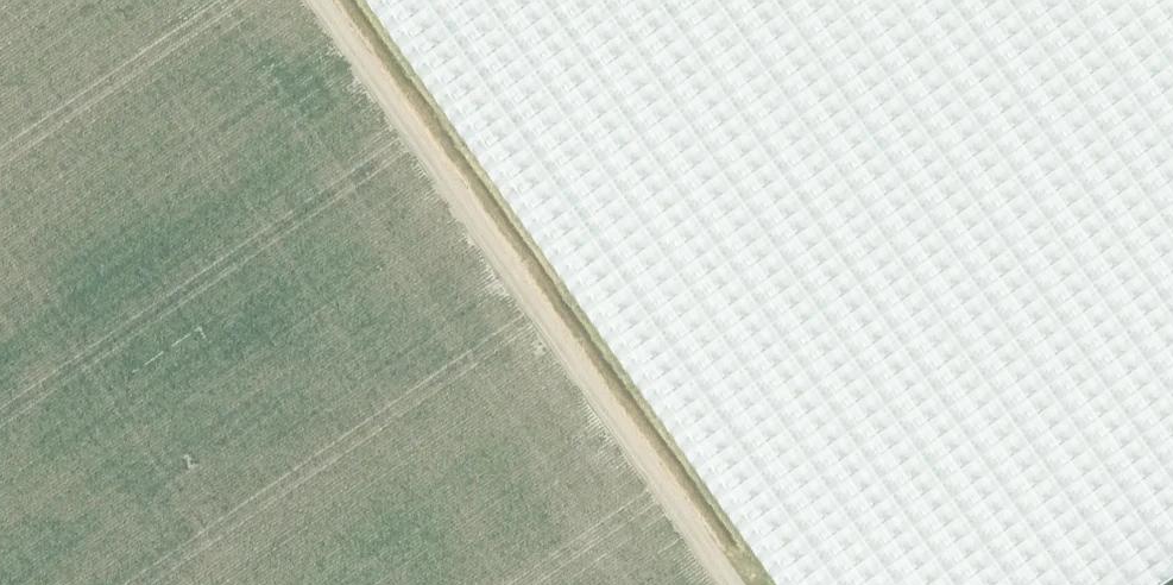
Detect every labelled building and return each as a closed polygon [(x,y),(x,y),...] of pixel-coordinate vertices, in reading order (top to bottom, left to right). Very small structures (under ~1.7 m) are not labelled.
[(786,584),(1153,584),(1172,571),(1172,0),(375,0),(786,584)]
